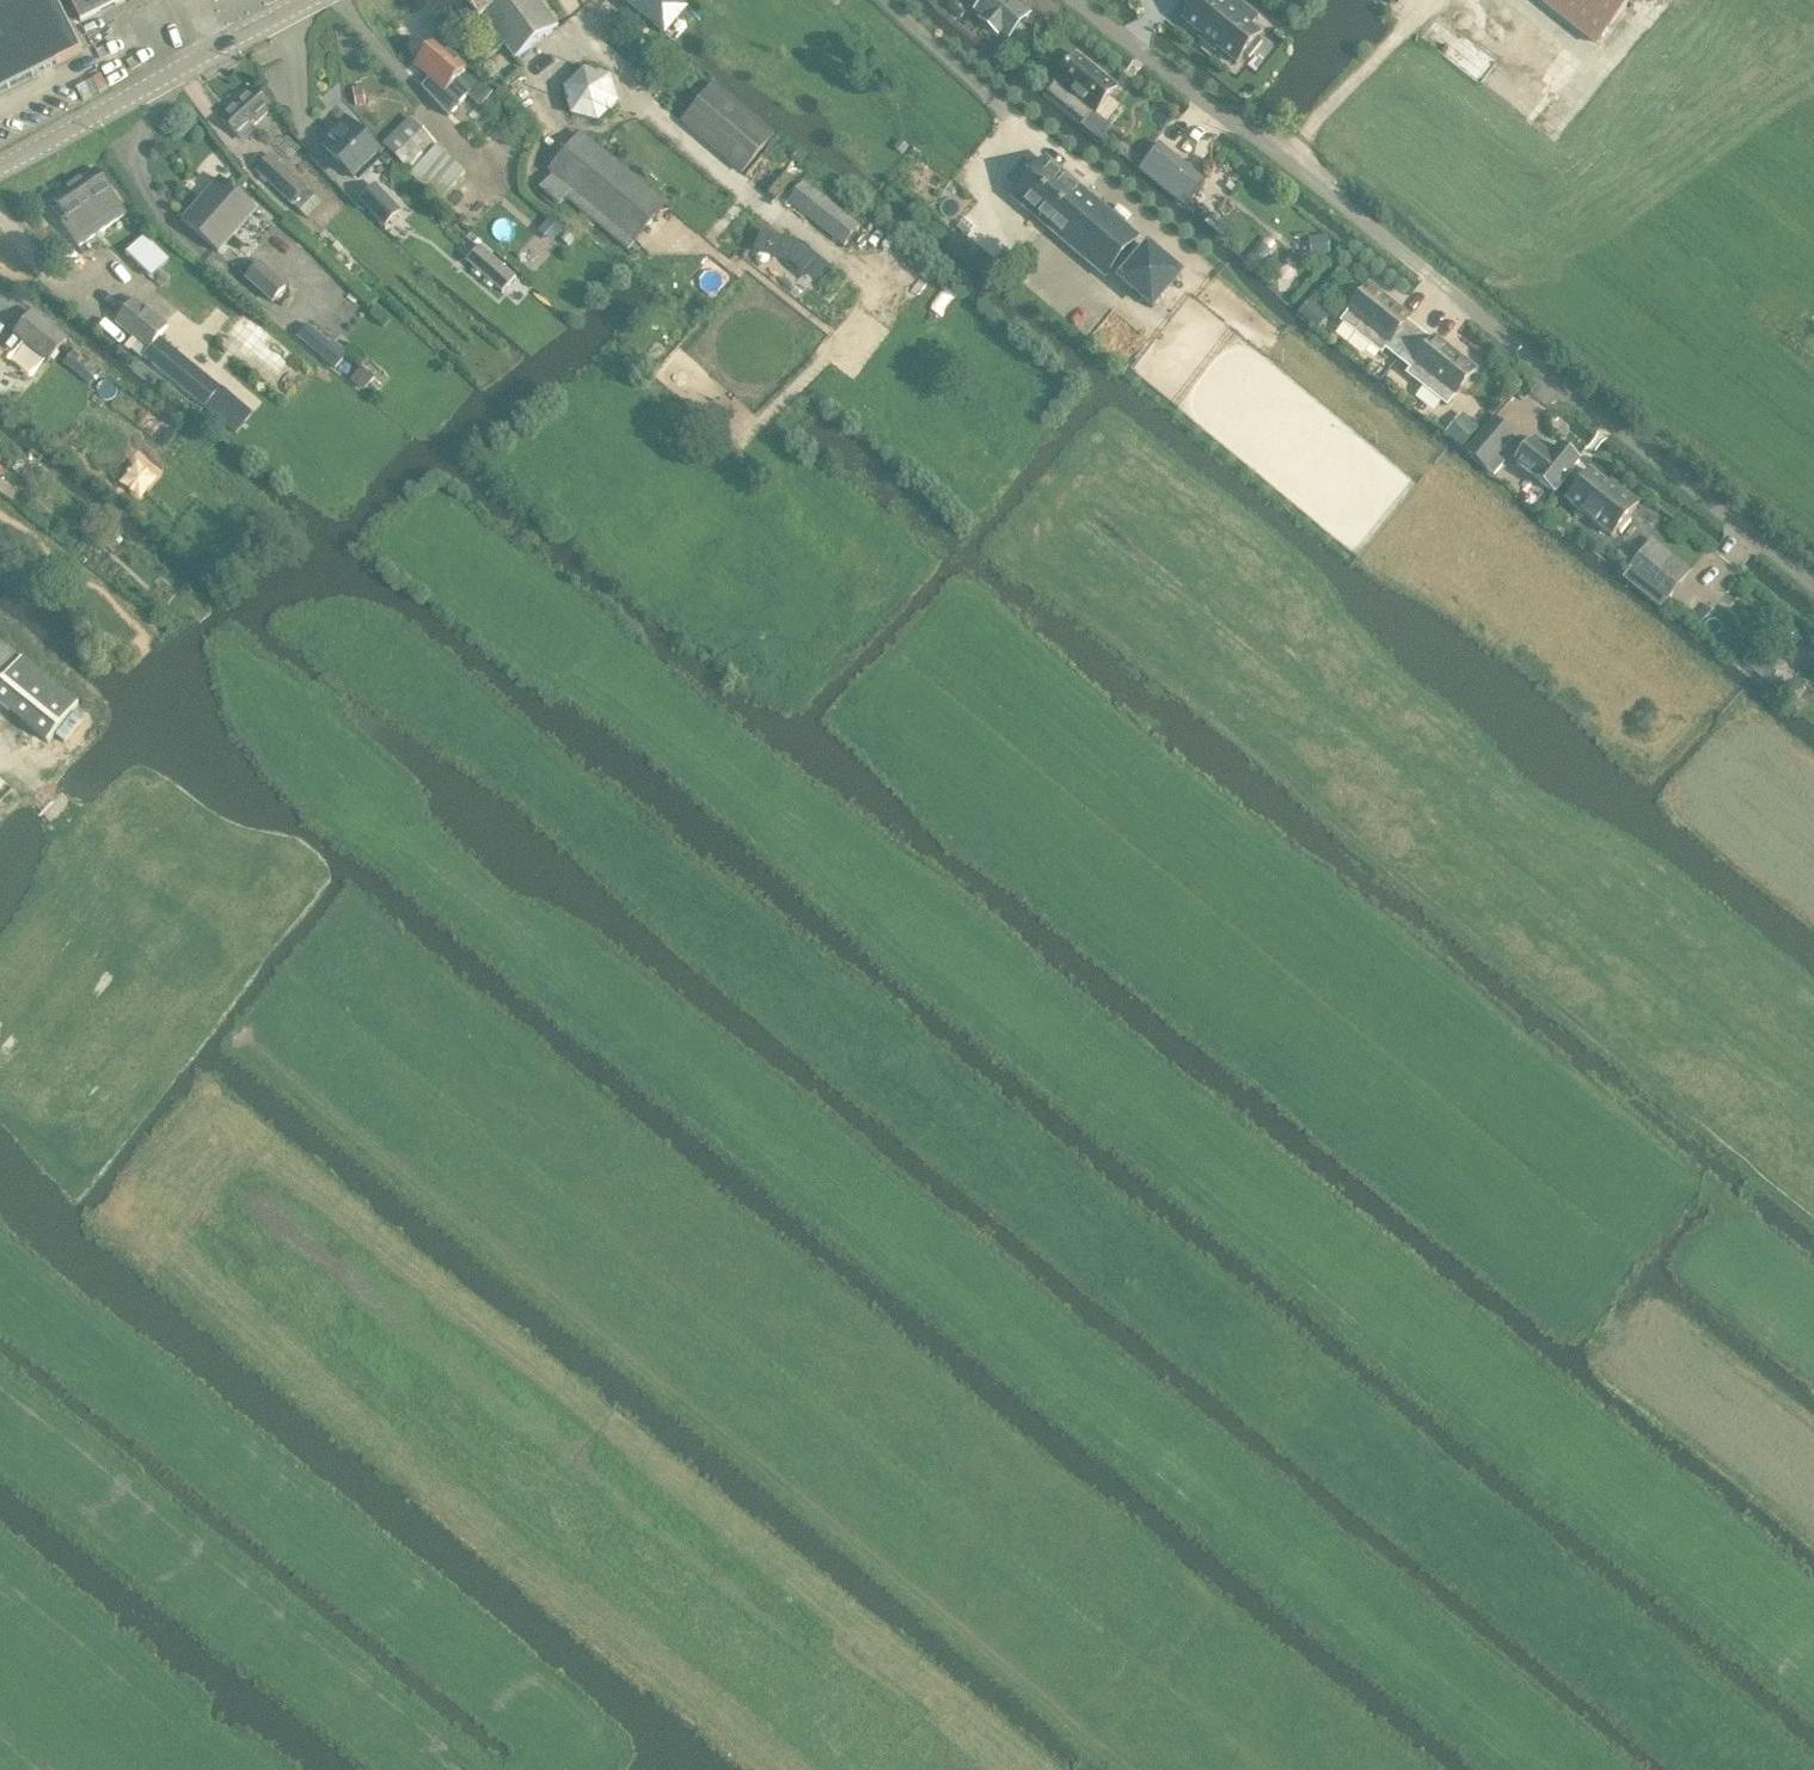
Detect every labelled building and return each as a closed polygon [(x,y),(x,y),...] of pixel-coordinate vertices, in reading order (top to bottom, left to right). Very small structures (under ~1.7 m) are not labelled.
[(83,52),(57,0),(0,0),(0,93),(83,52)] [(82,23),(128,0),(70,0),(82,23)] [(483,16),(491,26),(472,40),(486,59),(505,45),(516,59),(559,28),(538,0),(465,0),(479,19),(483,16)] [(671,0),(636,0),(630,8),(666,38),(687,13),(671,0)] [(983,8),(982,9),(998,22),(1012,5),(1007,0),(990,0),(983,8)] [(1237,65),(1245,55),(1250,59),(1263,43),(1258,39),(1261,35),(1252,28),(1259,19),(1236,0),(1193,0),(1189,5),(1194,9),(1184,22),(1237,65)] [(1599,41),(1631,0),(1546,0),(1599,41)] [(417,68),(447,95),(460,107),(470,96),(482,106),(492,95),(467,72),(469,70),(440,43),(417,68)] [(1078,56),(1048,94),(1085,124),(1092,115),(1095,117),(1118,88),(1078,56)] [(619,104),(612,77),(583,69),(564,89),(571,117),(599,124),(619,104)] [(715,84),(689,115),(681,124),(742,175),(776,135),(715,84)] [(253,87),(221,118),(242,139),(273,108),(253,87)] [(384,147),(408,171),(436,143),(412,119),(384,147)] [(355,178),(379,155),(346,121),(322,144),(355,178)] [(667,206),(582,134),(549,173),(553,177),(540,192),(559,209),(566,200),(628,252),(667,206)] [(1173,196),(1194,173),(1160,145),(1140,169),(1173,196)] [(437,148),(409,177),(437,204),(465,175),(437,148)] [(256,171),(293,205),(309,220),(323,205),(271,155),(256,171)] [(1014,198),(1048,228),(1049,228),(1079,192),(1044,162),(1014,198)] [(54,200),(68,219),(63,223),(80,247),(128,213),(98,170),(54,200)] [(195,207),(191,204),(179,219),(219,255),(258,211),(221,178),(195,207)] [(861,227),(806,181),(788,202),(844,247),(861,227)] [(360,201),(385,227),(384,228),(385,229),(402,213),(376,186),(360,201)] [(1107,278),(1110,274),(1138,241),(1079,192),(1049,228),(1107,278)] [(127,254),(152,278),(169,260),(145,236),(127,254)] [(1148,243),(1116,281),(1154,313),(1186,276),(1148,243)] [(469,259),(467,262),(502,293),(505,290),(515,279),(517,277),(481,246),(479,248),(469,259)] [(274,303),(276,301),(283,308),(298,290),(291,283),(287,288),(261,264),(247,279),(274,303)] [(1386,349),(1399,360),(1421,332),(1408,322),(1410,319),(1370,288),(1342,323),(1382,354),(1386,349)] [(161,338),(170,328),(135,299),(116,322),(149,350),(144,356),(177,384),(238,435),(253,416),(220,389),(221,388),(161,338)] [(34,312),(15,336),(49,363),(68,340),(34,312)] [(244,315),(228,335),(280,376),(296,356),(244,315)] [(309,325),(298,337),(337,370),(349,355),(334,342),(332,344),(309,325)] [(1434,343),(1421,332),(1399,360),(1412,370),(1408,375),(1448,407),(1476,371),(1436,340),(1434,343)] [(75,354),(67,363),(66,365),(90,385),(99,373),(75,354)] [(1463,448),(1480,428),(1463,413),(1445,433),(1463,448)] [(1465,451),(1465,452),(1494,476),(1504,464),(1497,458),(1515,437),(1494,418),(1465,451)] [(1516,463),(1556,495),(1581,463),(1560,447),(1551,457),(1533,442),(1516,463)] [(1613,483),(1610,486),(1591,470),(1566,502),(1613,539),(1640,505),(1613,483)] [(1669,600),(1692,571),(1653,540),(1630,568),(1669,600)] [(1786,666),(1759,643),(1742,663),(1769,686),(1786,666)]
